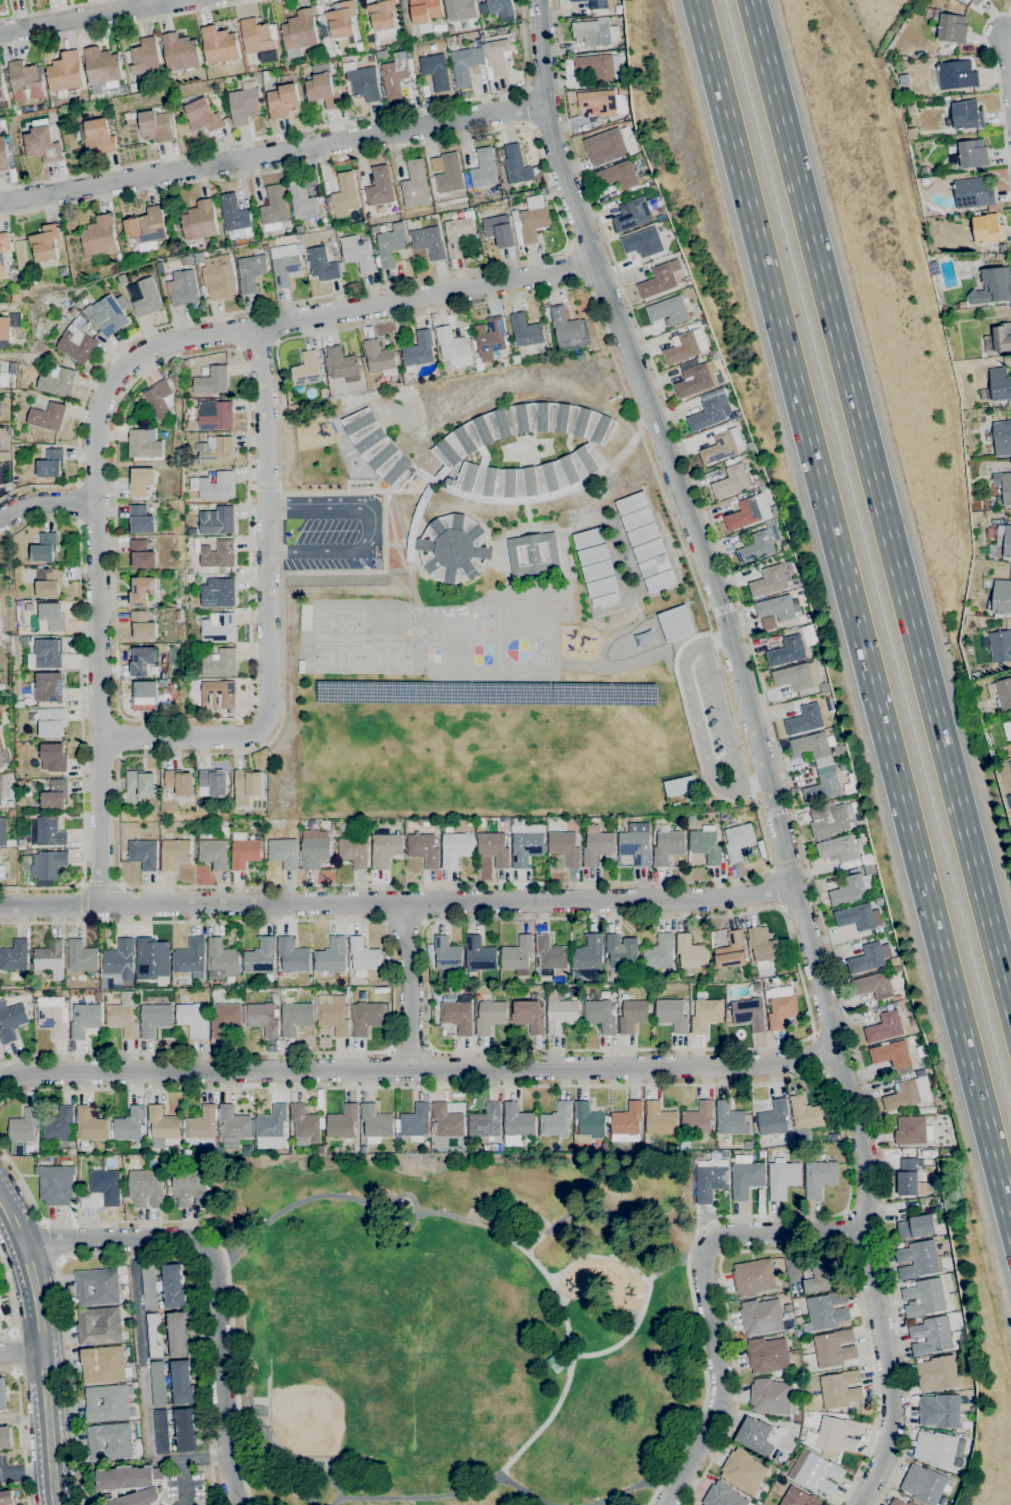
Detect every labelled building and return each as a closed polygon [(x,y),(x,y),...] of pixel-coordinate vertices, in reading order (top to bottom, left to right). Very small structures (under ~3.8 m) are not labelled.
[(339,2),(349,0),(354,0),(355,3),(354,3),(356,15),(351,16),(353,24),(352,25),(354,35),(332,39),(329,23),(326,24),(325,17),(324,17),(323,12),(334,11),(332,4),(339,2)] [(377,3),(377,0),(396,0),(398,9),(393,9),(395,17),(394,17),(396,28),(395,28),(397,38),(376,41),(374,31),(373,32),(371,17),(367,18),(365,5),(377,3)] [(413,25),(408,0),(440,0),(442,16),(428,18),(429,23),(413,25)] [(447,20),(444,0),(474,0),(477,17),(448,22),(448,20),(447,20)] [(487,15),(485,0),(512,0),(513,4),(512,5),(514,15),(500,18),(499,12),(487,15)] [(570,3),(570,0),(614,0),(615,8),(589,11),(589,1),(570,3)] [(287,58),(286,50),(285,51),(280,24),(288,23),(287,18),(297,17),(296,11),(298,10),(298,9),(312,7),(314,16),(313,17),(318,44),(302,47),(303,56),(287,58)] [(965,43),(951,42),(951,43),(938,41),(939,40),(937,40),(941,13),(955,15),(965,16),(964,24),(967,25),(967,26),(963,25),(963,29),(967,29),(965,43)] [(246,55),(240,20),(256,17),(257,25),(268,23),(269,25),(273,24),(274,29),(270,30),(272,40),(275,40),(276,49),(246,55)] [(584,47),(583,37),(572,38),(571,23),(608,20),(609,27),(617,26),(618,41),(610,42),(610,44),(584,47)] [(207,64),(203,39),(202,39),(200,28),(217,25),(218,32),(228,30),(229,34),(235,33),(240,59),(207,64)] [(322,37),(319,27),(324,26),(325,29),(327,30),(328,35),(327,36),(322,37)] [(186,72),(185,68),(168,71),(163,42),(162,42),(161,35),(177,32),(178,38),(188,36),(189,40),(196,39),(201,65),(193,67),(194,70),(186,72)] [(131,75),(130,66),(133,66),(130,48),(142,46),(140,38),(155,36),(161,70),(131,75)] [(493,80),(492,71),(489,72),(488,68),(489,67),(484,43),(509,38),(511,51),(503,53),(508,77),(493,80)] [(356,50),(355,43),(361,42),(363,49),(356,50)] [(90,85),(85,56),(84,57),(83,49),(98,46),(99,52),(110,50),(111,54),(118,53),(123,79),(90,85)] [(456,89),(449,52),(475,47),(475,48),(482,47),(485,63),(478,64),(478,66),(468,68),(472,86),(456,89)] [(51,92),(46,66),(53,64),(52,61),(63,59),(62,52),(77,49),(84,86),(51,92)] [(380,60),(379,51),(387,50),(389,58),(380,60)] [(387,102),(382,80),(380,80),(378,70),(381,70),(380,64),(393,62),(391,53),(403,51),(408,77),(399,79),(402,99),(387,102)] [(435,93),(431,74),(422,75),(418,57),(421,57),(443,53),(450,90),(435,93)] [(595,82),(594,73),(575,74),(574,58),(575,58),(575,55),(583,54),(583,57),(612,54),(613,73),(614,73),(615,78),(613,78),(614,81),(595,82)] [(15,102),(8,62),(22,59),(23,67),(36,64),(39,81),(43,81),(45,96),(15,102)] [(939,90),(936,63),(970,59),(972,72),(977,71),(979,86),(939,90)] [(365,103),(364,95),(353,97),(350,81),(347,81),(345,72),(343,72),(342,63),(354,61),(355,69),(374,66),(380,101),(365,103)] [(6,106),(0,107),(0,63),(1,72),(2,72),(6,100),(7,100),(7,102),(12,101),(13,104),(6,105),(6,106)] [(327,110),(325,98),(318,99),(318,100),(309,102),(305,81),(307,81),(307,76),(313,75),(311,66),(328,63),(330,71),(332,86),(338,85),(339,93),(340,93),(342,108),(327,110)] [(929,73),(928,65),(935,65),(936,72),(929,73)] [(262,79),(261,72),(267,70),(269,78),(262,79)] [(253,79),(252,73),(259,71),(260,78),(253,79)] [(271,121),(265,92),(279,90),(279,86),(295,83),(298,100),(300,110),(288,112),(289,116),(286,116),(286,118),(271,121)] [(618,95),(618,87),(627,86),(627,94),(618,95)] [(233,127),(227,93),(257,87),(259,97),(256,97),(259,115),(247,117),(248,124),(233,127)] [(598,118),(597,107),(578,109),(577,93),(615,89),(616,101),(626,100),(627,113),(617,114),(617,116),(598,118)] [(209,133),(206,125),(191,132),(187,122),(190,121),(183,106),(204,97),(210,110),(211,110),(213,114),(217,112),(221,121),(222,121),(224,126),(214,130),(214,131),(209,133)] [(955,131),(955,129),(945,130),(944,119),(953,118),(951,103),(966,101),(966,100),(976,99),(979,127),(955,131)] [(158,143),(157,138),(142,140),(137,113),(154,110),(155,115),(168,112),(173,140),(158,143)] [(98,154),(96,147),(85,149),(83,138),(79,139),(76,124),(83,122),(83,121),(106,117),(109,137),(114,136),(116,151),(98,154)] [(42,164),(41,155),(32,157),(32,154),(27,155),(23,134),(32,133),(31,128),(49,125),(52,142),(59,141),(62,161),(42,164)] [(593,167),(583,140),(618,127),(628,154),(593,167)] [(10,169),(0,171),(0,136),(4,135),(10,169)] [(961,169),(958,142),(972,140),(982,139),(983,146),(986,146),(989,165),(961,169)] [(508,185),(503,159),(506,158),(504,145),(519,142),(523,167),(532,166),(534,180),(508,185)] [(469,169),(479,168),(475,149),(491,146),(498,183),(472,188),(469,169)] [(438,194),(434,175),(444,173),(441,154),(457,151),(463,189),(438,194)] [(404,207),(402,198),(403,198),(400,181),(409,180),(406,160),(422,158),(430,202),(404,207)] [(622,190),(618,180),(601,187),(595,172),(630,159),(639,183),(622,190)] [(368,206),(365,188),(375,186),(371,167),(387,164),(394,202),(368,206)] [(335,217),(330,194),(341,192),(337,173),(353,171),(359,208),(348,210),(349,214),(335,217)] [(956,209),(953,181),(986,177),(988,189),(993,188),(995,204),(956,209)] [(295,219),(288,182),(304,179),(307,198),(317,196),(321,215),(295,219)] [(265,232),(264,225),(263,225),(259,207),(269,205),(266,186),(281,183),(288,220),(280,222),(281,229),(265,232)] [(233,237),(232,230),(225,231),(219,195),(235,192),(238,210),(248,209),(251,226),(245,228),(246,235),(233,237)] [(523,245),(523,244),(517,245),(513,221),(512,222),(510,211),(517,210),(519,220),(520,220),(518,212),(528,210),(526,197),(542,194),(543,201),(545,201),(546,207),(547,206),(551,224),(548,225),(548,226),(535,229),(538,242),(523,245)] [(617,234),(611,218),(621,214),(618,205),(643,195),(645,201),(659,196),(662,205),(648,210),(652,220),(617,234)] [(185,240),(180,215),(187,213),(187,209),(197,207),(196,200),(211,198),(217,235),(185,240)] [(138,252),(137,243),(136,244),(135,236),(125,237),(122,220),(137,217),(137,216),(147,214),(146,208),(148,207),(159,205),(159,206),(161,206),(166,238),(154,241),(156,248),(150,250),(149,249),(145,250),(138,252)] [(658,214),(656,207),(661,205),(664,212),(658,214)] [(975,244),(972,217),(974,217),(973,212),(979,211),(980,216),(987,215),(986,214),(997,213),(999,225),(1003,224),(1005,239),(1000,240),(1000,241),(975,244)] [(84,256),(79,230),(87,229),(86,224),(96,223),(95,216),(110,213),(117,250),(84,256)] [(498,248),(496,236),(494,237),(493,236),(485,238),(482,220),(509,215),(510,223),(511,223),(512,230),(515,246),(512,247),(512,246),(498,248)] [(449,258),(446,243),(448,243),(444,222),(472,217),(476,238),(461,240),(464,256),(449,258)] [(381,270),(381,267),(377,267),(375,258),(379,257),(379,255),(380,255),(376,234),(393,231),(392,224),(403,222),(408,248),(392,251),(396,267),(381,270)] [(36,262),(33,247),(30,247),(28,236),(43,233),(42,226),(57,223),(60,238),(54,239),(58,258),(36,262)] [(431,262),(428,248),(413,251),(409,231),(438,226),(441,242),(442,241),(446,259),(431,262)] [(642,258),(640,253),(637,254),(636,250),(625,254),(619,239),(655,226),(663,250),(642,258)] [(6,278),(0,279),(0,232),(7,231),(10,250),(3,251),(6,270),(5,270),(6,278)] [(360,274),(358,262),(353,263),(353,262),(347,263),(346,262),(345,263),(340,238),(357,235),(358,241),(368,239),(371,256),(374,272),(360,274)] [(275,289),(273,274),(274,274),(269,248),(296,243),(301,271),(302,275),(288,277),(290,286),(275,289)] [(319,281),(318,275),(311,277),(306,249),(324,245),(327,263),(336,261),(339,278),(319,281)] [(210,301),(207,286),(204,287),(201,267),(205,266),(204,258),(228,254),(230,263),(231,263),(237,296),(210,301)] [(241,295),(239,280),(240,279),(237,259),(265,254),(268,273),(259,274),(259,275),(253,276),(256,292),(241,295)] [(642,299),(636,284),(654,277),(651,268),(668,262),(678,259),(681,269),(672,273),(677,286),(642,299)] [(60,276),(59,268),(66,266),(68,275),(60,276)] [(1009,267),(1010,281),(1010,301),(1009,301),(989,303),(970,305),(969,300),(966,296),(972,289),(975,291),(983,290),(982,279),(980,279),(979,270),(981,269),(1006,267),(1009,267)] [(172,307),(169,291),(181,288),(180,282),(174,283),(172,272),(193,268),(199,302),(172,307)] [(120,284),(117,276),(124,273),(128,281),(120,284)] [(138,318),(132,303),(125,286),(151,276),(164,308),(138,318)] [(107,337),(98,325),(96,327),(90,317),(96,312),(92,306),(109,294),(129,321),(107,337)] [(689,319),(672,326),(668,316),(650,323),(644,308),(680,294),(689,319)] [(122,310),(116,299),(121,296),(127,307),(122,310)] [(559,351),(557,343),(554,328),(552,328),(548,307),(563,304),(567,321),(579,319),(579,320),(586,319),(591,345),(559,351)] [(73,317),(67,311),(73,306),(79,311),(73,317)] [(516,347),(515,346),(514,346),(512,340),(514,339),(513,332),(511,332),(508,314),(523,312),(526,325),(541,322),(545,342),(516,347)] [(9,348),(0,348),(0,316),(7,316),(7,313),(21,313),(21,327),(11,328),(11,339),(9,339),(9,348)] [(477,354),(474,336),(476,336),(476,334),(489,332),(487,318),(502,315),(505,333),(503,334),(506,349),(477,354)] [(999,324),(1010,322),(1010,351),(994,353),(992,327),(1000,326),(999,324)] [(84,366),(55,347),(70,324),(99,342),(84,366)] [(450,363),(449,359),(443,360),(440,344),(439,345),(435,328),(450,325),(452,339),(458,338),(466,337),(466,338),(468,337),(471,355),(472,364),(460,367),(455,366),(450,363)] [(666,366),(661,351),(674,346),(671,337),(692,329),(693,330),(700,327),(706,342),(698,345),(702,356),(691,360),(690,357),(666,366)] [(407,373),(406,367),(405,367),(401,348),(417,345),(415,331),(430,328),(433,345),(431,346),(434,362),(415,365),(416,371),(407,373)] [(384,376),(383,370),(370,372),(367,355),(366,355),(364,340),(378,338),(380,351),(394,349),(398,374),(384,376)] [(346,382),(345,377),(332,379),(326,347),(340,344),(342,357),(356,355),(361,379),(346,382)] [(294,386),(290,367),(304,365),(301,352),(315,350),(321,381),(294,386)] [(713,361),(710,354),(716,352),(719,359),(713,361)] [(512,364),(511,356),(519,355),(520,363),(512,364)] [(504,366),(503,359),(509,358),(511,365),(504,366)] [(679,399),(673,384),(684,380),(678,366),(697,359),(699,365),(712,360),(717,373),(713,374),(717,385),(679,399)] [(16,373),(8,373),(9,361),(17,362),(16,373)] [(69,398),(36,389),(40,376),(39,375),(41,367),(51,370),(52,365),(60,367),(60,366),(76,371),(72,383),(73,383),(69,398)] [(193,392),(193,377),(210,376),(209,365),(226,365),(227,391),(193,392)] [(1007,378),(1010,377),(1010,399),(993,402),(989,369),(1005,367),(1007,378)] [(174,384),(171,378),(176,374),(180,380),(174,384)] [(159,421),(142,392),(166,377),(175,392),(173,393),(174,405),(170,408),(173,413),(159,421)] [(296,394),(294,387),(303,385),(305,392),(296,394)] [(692,432),(686,418),(704,411),(701,402),(699,396),(721,387),(724,394),(725,393),(729,405),(721,408),(725,419),(692,432)] [(322,397),(320,389),(327,388),(328,396),(322,397)] [(59,431),(27,423),(31,408),(46,412),(49,401),(66,405),(59,431)] [(199,429),(198,415),(194,415),(194,408),(197,408),(197,401),(216,401),(232,401),(232,429),(199,429)] [(605,446),(604,445),(603,445),(601,444),(590,439),(588,438),(587,438),(586,437),(585,437),(573,434),(572,433),(571,433),(569,433),(568,433),(567,432),(555,431),(554,431),(552,431),(551,431),(550,431),(548,430),(536,431),(535,431),(534,431),(533,431),(531,431),(530,431),(518,433),(517,433),(516,434),(514,434),(513,434),(512,435),(500,438),(499,439),(498,439),(497,440),(496,440),(495,441),(484,445),(490,455),(487,467),(499,468),(500,468),(501,468),(502,468),(504,468),(505,468),(517,468),(518,468),(519,468),(521,468),(522,468),(523,468),(535,466),(536,466),(538,465),(539,465),(540,465),(541,464),(553,461),(554,461),(555,460),(557,460),(558,459),(559,459),(570,454),(571,453),(572,453),(573,452),(575,451),(576,451),(586,445),(587,444),(588,443),(589,442),(606,464),(605,465),(604,466),(603,467),(602,467),(601,468),(591,475),(589,476),(588,476),(587,477),(586,478),(585,478),(584,479),(583,479),(582,480),(571,485),(570,486),(568,486),(567,487),(566,487),(565,488),(563,488),(562,489),(561,489),(550,492),(548,493),(547,493),(546,494),(545,494),(543,494),(542,494),(541,495),(539,495),(528,497),(526,497),(525,497),(524,497),(522,497),(521,497),(520,497),(519,498),(517,498),(505,498),(504,498),(503,498),(501,498),(500,497),(499,497),(498,497),(496,497),(495,497),(484,496),(482,495),(481,495),(479,495),(478,494),(477,494),(475,494),(474,494),(473,493),(462,490),(460,490),(459,489),(458,489),(457,488),(455,488),(464,462),(469,463),(480,466),(481,457),(477,449),(468,455),(467,456),(466,457),(465,458),(464,458),(462,459),(454,466),(453,467),(452,468),(451,469),(450,470),(430,450),(431,449),(432,448),(433,447),(434,446),(435,445),(444,438),(445,437),(446,436),(447,435),(448,434),(449,433),(450,433),(451,432),(452,431),(462,425),(463,424),(464,423),(465,423),(467,422),(468,421),(469,421),(470,420),(472,419),(482,414),(483,414),(484,413),(486,413),(487,412),(488,412),(489,412),(491,411),(492,411),(503,407),(504,407),(506,407),(507,406),(508,406),(510,406),(511,405),(512,405),(514,405),(525,403),(526,403),(528,403),(529,403),(530,403),(532,402),(533,402),(534,402),(536,402),(548,402),(549,402),(550,402),(551,402),(553,402),(554,402),(555,403),(557,403),(558,403),(570,404),(571,405),(572,405),(574,405),(575,405),(576,406),(578,406),(579,406),(580,407),(592,410),(593,410),(594,411),(595,411),(596,412),(598,412),(599,413),(600,413),(601,413),(613,418),(613,419),(615,420),(616,420),(617,421),(618,421),(605,446)] [(378,426),(379,426),(386,436),(387,438),(389,440),(390,441),(398,450),(400,452),(401,453),(403,455),(411,462),(412,463),(414,465),(415,466),(417,467),(418,468),(400,492),(398,491),(397,490),(395,489),(393,487),(392,486),(391,485),(382,478),(381,477),(379,475),(378,474),(376,472),(375,471),(367,462),(365,460),(364,458),(362,457),(361,455),(361,454),(354,445),(352,443),(351,442),(350,440),(349,438),(348,437),(348,436),(342,426),(341,424),(340,422),(339,420),(367,407),(368,409),(369,410),(375,421),(376,423),(377,425),(378,426)] [(731,420),(728,415),(735,412),(738,417),(731,420)] [(197,429),(187,429),(187,420),(197,420),(197,429)] [(992,422),(1010,421),(1010,455),(996,457),(992,422)] [(163,457),(129,457),(129,443),(129,429),(155,429),(155,441),(163,441),(163,457)] [(704,465),(698,451),(716,444),(713,435),(729,429),(738,452),(704,465)] [(233,464),(199,464),(199,437),(216,437),(216,436),(232,436),(233,464)] [(60,476),(37,477),(37,460),(45,460),(45,449),(62,448),(62,466),(60,466),(60,476)] [(196,464),(184,464),(184,456),(196,456),(196,464)] [(715,498),(710,483),(728,477),(725,468),(742,462),(744,470),(746,469),(747,472),(745,472),(750,486),(715,498)] [(146,496),(129,496),(129,478),(132,478),(132,468),(155,468),(155,484),(146,484),(146,496)] [(199,499),(198,488),(189,489),(189,477),(209,477),(209,483),(216,483),(216,471),(233,471),(233,498),(199,499)] [(1001,474),(1010,473),(1010,505),(1004,506),(1001,474)] [(453,487),(446,484),(449,477),(455,480),(453,487)] [(620,516),(614,502),(643,491),(648,505),(620,516)] [(728,532),(723,517),(740,510),(737,502),(754,495),(762,492),(771,516),(763,519),(762,519),(728,532)] [(155,532),(132,532),(132,523),(129,523),(129,505),(146,504),(146,517),(155,517),(155,532)] [(774,518),(769,507),(775,504),(780,516),(774,518)] [(199,533),(199,520),(199,511),(216,511),(216,506),(233,505),(233,533),(199,533)] [(625,531),(620,517),(648,506),(654,521),(625,531)] [(455,584),(444,582),(430,574),(423,566),(419,550),(415,549),(416,538),(420,538),(428,524),(437,518),(453,513),(464,515),(478,523),(485,532),(489,547),(493,548),(491,559),(487,559),(479,573),(470,580),(455,584)] [(740,565),(735,550),(753,543),(749,535),(766,528),(764,523),(773,520),(777,532),(777,531),(780,539),(771,543),(775,552),(740,565)] [(631,547),(626,533),(655,522),(660,536),(631,547)] [(1005,525),(1010,525),(1010,558),(1003,558),(995,558),(996,546),(995,546),(996,525),(1004,526),(1005,525)] [(576,549),(572,534),(601,526),(606,541),(576,549)] [(54,561),(32,561),(31,545),(40,545),(39,532),(56,532),(56,545),(54,545),(54,561)] [(513,576),(507,539),(521,537),(521,536),(541,533),(541,534),(555,532),(560,569),(547,571),(547,572),(527,575),(527,574),(513,576)] [(637,563),(632,549),(660,537),(666,552),(637,563)] [(156,568),(132,568),(132,558),(130,558),(130,552),(129,552),(129,542),(130,542),(130,539),(147,539),(147,551),(156,551),(156,568)] [(234,567),(200,567),(200,553),(199,553),(199,545),(210,545),(210,551),(216,551),(216,539),(234,539),(234,567)] [(581,566),(577,551),(606,543),(610,558),(581,566)] [(783,552),(780,546),(788,543),(791,548),(783,552)] [(643,578),(637,564),(666,553),(671,568),(643,578)] [(585,582),(581,567),(610,559),(614,574),(585,582)] [(752,598),(747,583),(762,578),(759,569),(780,563),(790,560),(794,574),(790,576),(791,579),(798,577),(800,584),(794,586),(793,583),(792,583),(791,581),(786,582),(788,587),(752,598)] [(649,594),(643,579),(671,568),(677,583),(649,594)] [(59,597),(36,597),(36,569),(61,569),(62,587),(59,587),(59,597)] [(590,598),(586,583),(615,575),(619,590),(590,598)] [(147,606),(130,606),(130,592),(133,592),(133,577),(156,577),(156,594),(147,594),(147,606)] [(201,607),(201,593),(199,593),(199,586),(199,584),(210,584),(210,590),(217,590),(217,579),(234,578),(234,606),(201,607)] [(994,580),(1010,581),(1010,591),(1010,614),(992,613),(994,580)] [(593,606),(591,599),(616,592),(618,599),(593,606)] [(778,623),(776,613),(757,618),(753,603),(789,594),(792,604),(797,603),(799,610),(794,612),(796,618),(778,623)] [(25,611),(25,603),(36,603),(36,611),(25,611)] [(65,631),(47,631),(47,620),(39,620),(39,603),(62,603),(62,612),(64,612),(65,631)] [(312,630),(300,630),(300,604),(312,604),(312,630)] [(667,643),(657,614),(685,604),(695,633),(667,643)] [(157,639),(133,639),(133,629),(130,629),(130,610),(148,610),(148,622),(157,622),(157,639)] [(235,640),(200,641),(200,619),(209,619),(209,613),(235,613),(235,640)] [(764,631),(761,619),(773,615),(777,628),(764,631)] [(1010,630),(1010,635),(1010,661),(992,664),(988,633),(1010,630)] [(770,667),(766,652),(784,647),(782,638),(799,633),(806,658),(770,667)] [(62,668),(34,668),(34,667),(23,667),(23,663),(27,663),(27,654),(34,654),(34,653),(36,653),(36,640),(62,639),(62,653),(62,668)] [(148,675),(131,676),(131,662),(134,662),(134,648),(157,647),(157,664),(148,664),(148,675)] [(202,676),(201,662),(200,662),(200,654),(218,654),(218,648),(235,648),(235,675),(202,676)] [(792,693),(790,683),(775,687),(771,672),(807,662),(809,669),(816,667),(820,683),(813,685),(814,687),(792,693)] [(972,679),(971,674),(978,671),(980,677),(972,679)] [(63,701),(46,701),(34,701),(34,687),(37,687),(37,673),(63,673),(63,701)] [(993,682),(1010,677),(1010,709),(1001,712),(1000,707),(998,707),(996,699),(998,699),(997,697),(990,699),(986,686),(993,683),(993,682)] [(133,710),(132,697),(131,697),(131,691),(134,691),(134,681),(158,681),(158,697),(156,697),(156,704),(157,704),(157,710),(133,710)] [(210,709),(210,702),(201,703),(200,695),(201,695),(201,681),(235,681),(235,708),(218,708),(218,709),(210,709)] [(821,692),(818,684),(826,682),(828,682),(830,689),(828,690),(821,692)] [(22,693),(21,683),(30,683),(31,693),(22,693)] [(829,712),(828,711),(824,699),(825,699),(825,697),(830,696),(830,698),(831,698),(835,711),(829,712)] [(788,736),(784,720),(802,716),(800,706),(817,702),(823,726),(788,736)] [(40,737),(40,721),(37,721),(37,709),(65,708),(65,727),(63,727),(63,736),(40,737)] [(1008,721),(1010,720),(1010,740),(1007,741),(1002,723),(1008,721)] [(816,767),(814,760),(813,760),(811,751),(793,756),(789,741),(825,731),(826,738),(829,737),(830,742),(828,743),(833,762),(816,767)] [(49,772),(49,769),(41,769),(41,744),(64,743),(64,753),(66,753),(66,772),(49,772)] [(835,755),(832,747),(840,744),(841,746),(843,745),(845,751),(842,752),(842,753),(835,755)] [(3,767),(0,768),(0,751),(7,750),(10,762),(2,764),(3,767)] [(249,807),(235,807),(235,769),(253,769),(253,772),(262,772),(263,795),(249,795),(249,807)] [(155,797),(138,797),(138,790),(137,790),(137,788),(126,788),(125,770),(145,770),(145,773),(154,773),(155,797)] [(192,796),(176,796),(176,789),(175,789),(175,788),(169,787),(164,787),(165,770),(182,770),(182,773),(192,773),(192,796)] [(227,796),(211,796),(211,795),(202,795),(202,787),(199,788),(199,770),(217,770),(217,772),(227,772),(227,796)] [(806,804),(802,789),(820,784),(817,775),(835,770),(837,778),(838,778),(839,781),(838,781),(841,795),(806,804)] [(667,797),(663,782),(693,775),(697,790),(667,797)] [(64,808),(41,808),(41,792),(49,792),(49,779),(67,779),(67,792),(64,792),(64,808)] [(845,795),(843,790),(854,787),(856,792),(845,795)] [(814,838),(810,822),(813,821),(809,807),(826,802),(827,807),(844,803),(850,829),(814,838)] [(67,845),(36,845),(36,844),(30,844),(30,819),(36,819),(36,816),(57,816),(57,831),(67,831),(67,845)] [(513,868),(513,852),(513,833),(512,833),(511,818),(518,818),(518,819),(523,819),(523,825),(524,825),(525,833),(543,833),(544,856),(528,856),(528,866),(531,866),(531,868),(513,868)] [(856,828),(854,821),(863,819),(865,825),(856,828)] [(319,825),(319,821),(330,821),(330,829),(324,830),(319,825)] [(650,867),(634,867),(634,855),(619,855),(619,832),(628,832),(628,823),(649,822),(650,867)] [(729,864),(724,844),(728,843),(724,829),(750,822),(756,841),(754,842),(755,844),(740,848),(743,860),(729,864)] [(445,832),(444,824),(452,824),(453,832),(445,832)] [(597,867),(583,867),(583,847),(587,847),(587,833),(586,833),(586,825),(599,825),(599,832),(614,832),(614,852),(610,852),(610,855),(597,855),(597,867)] [(652,867),(652,846),(657,846),(657,844),(653,844),(653,833),(653,825),(667,825),(667,832),(684,832),(684,854),(668,854),(668,867),(652,867)] [(220,835),(220,826),(228,826),(228,835),(220,835)] [(720,866),(706,866),(706,852),(693,852),(693,851),(689,851),(689,831),(702,831),(702,826),(715,826),(715,831),(717,831),(717,845),(720,845),(720,866)] [(319,829),(319,831),(328,831),(328,839),(331,839),(331,848),(334,848),(334,859),(331,859),(331,860),(320,860),(320,870),(302,870),(302,839),(302,830),(319,829)] [(387,870),(372,870),(372,854),(372,834),(374,834),(374,829),(382,829),(382,834),(403,833),(403,854),(392,854),(392,857),(387,857),(387,870)] [(245,870),(232,870),(231,832),(245,832),(245,840),(260,840),(264,840),(264,851),(260,851),(260,861),(245,861),(245,870)] [(580,868),(565,868),(565,855),(560,855),(560,853),(548,854),(548,832),(576,832),(576,847),(579,847),(580,868)] [(458,868),(442,868),(442,853),(443,853),(443,834),(473,833),(473,856),(458,856),(458,868)] [(495,868),(495,856),(482,856),(481,854),(478,854),(478,833),(506,833),(506,847),(509,847),(509,868),(495,868)] [(439,869),(424,869),(424,857),(408,857),(408,853),(404,853),(404,846),(407,846),(407,834),(434,834),(434,848),(439,848),(439,869)] [(844,869),(843,863),(841,863),(840,859),(829,862),(828,856),(819,859),(815,843),(851,834),(853,839),(861,837),(865,852),(857,854),(858,859),(861,858),(860,856),(870,853),(871,856),(873,855),(874,860),(862,864),(862,865),(844,869)] [(354,869),(354,859),(339,860),(338,838),(367,838),(368,869),(354,869)] [(15,847),(6,847),(6,839),(15,839),(15,847)] [(297,870),(284,870),(283,860),(278,860),(278,863),(272,863),(272,861),(268,861),(268,839),(297,839),(297,870)] [(156,871),(142,871),(142,862),(127,862),(127,840),(156,840),(156,871)] [(175,871),(161,871),(161,840),(190,840),(190,864),(175,864),(175,871)] [(213,871),(213,861),(198,861),(198,840),(226,840),(227,871),(213,871)] [(37,880),(37,878),(29,878),(29,864),(32,864),(32,854),(37,854),(37,852),(67,851),(68,865),(58,866),(58,880),(37,880)] [(865,874),(863,865),(875,862),(877,871),(865,874)] [(832,906),(828,891),(838,889),(837,884),(845,882),(844,877),(861,872),(862,875),(870,874),(873,888),(866,889),(868,897),(832,906)] [(877,906),(875,898),(881,897),(883,904),(877,906)] [(858,932),(856,922),(837,927),(833,912),(869,902),(871,911),(879,909),(883,924),(875,926),(876,927),(858,932)] [(757,970),(753,948),(750,948),(748,939),(749,939),(747,928),(766,925),(768,938),(767,938),(768,941),(779,939),(783,957),(768,960),(769,968),(757,970)] [(717,969),(714,949),(729,946),(727,931),(742,929),(745,951),(746,951),(748,964),(717,969)] [(600,977),(593,977),(593,970),(590,970),(590,969),(572,969),(572,948),(581,948),(581,946),(587,946),(587,936),(584,936),(584,933),(602,933),(602,970),(600,970),(600,977)] [(638,968),(611,968),(611,966),(605,966),(606,958),(610,958),(610,954),(606,954),(607,933),(620,933),(620,944),(623,944),(623,938),(638,938),(638,968)] [(673,968),(642,967),(642,948),(644,948),(644,945),(657,945),(657,933),(673,933),(673,968)] [(708,967),(681,968),(681,954),(677,954),(677,933),(691,933),(691,945),(704,945),(704,947),(708,947),(708,967)] [(467,970),(466,951),(465,951),(465,935),(480,934),(481,947),(497,946),(497,969),(476,969),(476,970),(467,970)] [(501,969),(501,947),(518,946),(518,934),(532,934),(532,955),(529,955),(529,968),(501,969)] [(541,975),(541,969),(540,969),(540,955),(538,955),(537,955),(536,935),(549,934),(550,946),(567,946),(567,968),(553,968),(554,975),(541,975)] [(462,968),(437,968),(437,953),(434,953),(434,935),(447,935),(447,946),(462,946),(462,968)] [(244,971),(244,952),(254,951),(254,949),(260,949),(260,939),(256,939),(256,936),(274,936),(275,971),(244,971)] [(292,972),(283,972),(283,957),(279,957),(278,936),(292,936),(292,949),(310,949),(310,970),(292,971),(292,972)] [(315,971),(315,951),(324,951),(324,948),(329,948),(329,936),(345,936),(345,971),(315,971)] [(366,977),(354,977),(354,970),(353,970),(353,954),(349,954),(349,936),(362,936),(362,947),(368,947),(368,949),(380,949),(381,970),(366,970),(366,977)] [(157,979),(138,979),(138,937),(152,937),(152,940),(157,940),(157,942),(169,942),(169,976),(157,976),(157,979)] [(203,980),(192,980),(192,972),(173,972),(173,952),(174,952),(174,949),(188,949),(188,937),(204,937),(204,972),(203,972),(203,980)] [(225,980),(209,980),(209,971),(207,971),(207,958),(208,958),(208,937),(222,937),(222,949),(239,949),(240,976),(225,976),(225,980)] [(133,985),(122,985),(122,973),(109,973),(109,978),(100,978),(100,972),(103,972),(103,950),(118,950),(118,938),(133,938),(133,979),(133,985)] [(28,969),(0,969),(0,948),(14,948),(14,939),(28,939),(28,969)] [(53,980),(53,969),(35,970),(35,948),(49,948),(49,939),(63,939),(63,980),(53,980)] [(98,970),(70,970),(69,939),(83,939),(83,948),(98,948),(98,970)] [(849,975),(845,960),(864,955),(862,945),(879,941),(880,946),(888,944),(891,956),(883,958),(885,965),(849,975)] [(893,967),(891,961),(899,959),(900,965),(893,967)] [(900,965),(901,965),(902,971),(891,974),(890,968),(893,967),(900,965)] [(875,1000),(873,991),(854,996),(850,980),(887,971),(893,996),(875,1000)] [(109,988),(101,988),(101,979),(109,979),(109,988)] [(751,991),(750,983),(761,981),(762,990),(751,991)] [(770,1031),(768,1013),(771,1013),(770,997),(765,997),(764,990),(770,990),(770,988),(792,986),(793,994),(795,994),(798,1018),(785,1019),(786,1030),(770,1031)] [(562,1035),(548,1035),(548,1002),(549,1002),(548,989),(558,989),(558,1001),(579,1001),(579,1023),(562,1024),(562,1035)] [(95,1003),(94,991),(102,991),(103,1003),(95,1003)] [(121,1005),(121,991),(136,991),(137,1004),(121,1005)] [(348,1037),(334,1037),(334,1026),(318,1026),(318,1003),(331,1003),(332,995),(345,995),(345,1005),(348,1005),(348,1015),(345,1015),(345,1019),(349,1019),(349,1029),(348,1029),(348,1037)] [(752,1033),(750,1022),(734,1024),(731,1002),(752,999),(752,998),(762,997),(766,1032),(752,1033)] [(155,1038),(141,1039),(141,1005),(144,1005),(144,1004),(150,1004),(150,998),(165,998),(165,1005),(172,1005),(172,1027),(155,1027),(155,1038)] [(691,1034),(691,1030),(692,1030),(692,1016),(695,1016),(695,1000),(697,1000),(697,999),(704,998),(705,1000),(721,999),(722,1022),(705,1022),(705,1034),(691,1034)] [(490,1036),(476,1036),(476,1033),(476,1017),(479,1017),(479,1002),(481,1002),(481,1000),(489,1000),(489,1001),(507,1001),(507,1024),(490,1024),(490,1036)] [(615,1035),(601,1035),(601,1023),(584,1023),(585,1000),(612,1001),(611,1017),(615,1017),(615,1035)] [(620,1034),(620,1016),(623,1016),(623,1001),(648,1000),(649,1023),(633,1023),(633,1034),(620,1034)] [(687,1033),(673,1033),(673,1023),(656,1023),(656,1000),(684,1000),(684,1015),(687,1015),(687,1033)] [(543,1035),(530,1035),(529,1024),(514,1024),(514,1022),(512,1022),(512,1013),(515,1013),(515,1001),(539,1001),(540,1014),(543,1014),(543,1035)] [(3,1042),(0,1033),(0,1026),(0,1008),(5,1007),(5,1008),(22,1002),(28,1022),(17,1026),(17,1028),(13,1029),(16,1040),(3,1044),(2,1042),(3,1042)] [(296,1038),(282,1038),(282,1024),(282,1004),(283,1004),(283,1002),(292,1002),(292,1003),(313,1003),(314,1026),(296,1026),(296,1038)] [(366,1037),(352,1037),(352,1034),(353,1034),(353,1019),(350,1019),(350,1004),(357,1004),(357,1003),(358,1003),(358,1002),(366,1002),(366,1003),(383,1003),(383,1026),(366,1026),(366,1037)] [(472,1036),(458,1036),(458,1025),(453,1025),(453,1022),(441,1023),(441,1002),(472,1002),(472,1036)] [(189,1038),(188,1025),(176,1025),(176,1005),(194,1004),(194,1003),(201,1003),(205,1007),(205,1020),(207,1020),(207,1038),(189,1038)] [(264,1037),(264,1026),(247,1027),(247,1004),(265,1004),(265,1003),(272,1003),(272,1004),(275,1004),(275,1020),(277,1020),(278,1037),(264,1037)] [(85,1040),(71,1040),(71,1036),(71,1022),(73,1021),(73,1016),(71,1016),(71,1009),(73,1009),(73,1004),(101,1004),(101,1028),(84,1028),(85,1040)] [(226,1038),(212,1038),(212,1020),(210,1020),(210,1017),(212,1017),(211,1008),(216,1008),(216,1004),(240,1004),(240,1005),(245,1005),(245,1018),(241,1018),(241,1025),(226,1025),(226,1038)] [(66,1040),(52,1040),(52,1029),(38,1029),(37,1006),(53,1006),(53,1005),(62,1005),(62,1022),(66,1022),(66,1040)] [(137,1039),(123,1039),(123,1028),(118,1028),(118,1025),(106,1025),(106,1022),(106,1005),(133,1005),(133,1021),(137,1021),(137,1039)] [(867,1043),(863,1028),(881,1023),(879,1014),(897,1009),(904,1034),(867,1043)] [(911,1026),(909,1020),(915,1018),(917,1024),(911,1026)] [(893,1069),(891,1059),(872,1064),(869,1049),(905,1039),(911,1064),(893,1069)] [(918,1079),(916,1071),(924,1069),(926,1077),(918,1079)] [(885,1112),(881,1097),(896,1093),(893,1084),(914,1078),(916,1083),(919,1082),(923,1095),(919,1096),(921,1102),(885,1112)] [(796,1130),(790,1096),(803,1094),(805,1106),(811,1105),(811,1107),(823,1105),(823,1108),(822,1108),(825,1125),(796,1130)] [(760,1136),(756,1113),(774,1110),(772,1099),(786,1097),(789,1115),(786,1115),(788,1131),(785,1131),(786,1132),(779,1133),(778,1132),(760,1136)] [(750,1133),(717,1133),(717,1116),(714,1116),(714,1107),(717,1107),(717,1099),(730,1099),(731,1111),(746,1110),(746,1114),(751,1114),(751,1123),(750,1123),(750,1133)] [(678,1133),(646,1133),(646,1100),(660,1100),(660,1111),(677,1111),(678,1133)] [(708,1135),(700,1135),(700,1134),(682,1134),(682,1111),(699,1111),(699,1100),(713,1100),(713,1103),(713,1118),(711,1118),(710,1133),(708,1133),(708,1135)] [(505,1146),(504,1102),(517,1101),(518,1113),(535,1112),(536,1134),(521,1135),(522,1146),(505,1146)] [(568,1138),(558,1138),(558,1135),(540,1135),(540,1114),(552,1114),(552,1112),(557,1112),(557,1101),(571,1101),(571,1118),(568,1118),(568,1138)] [(574,1143),(574,1135),(580,1135),(579,1119),(575,1119),(575,1104),(574,1101),(589,1101),(589,1112),(605,1111),(605,1115),(609,1115),(609,1122),(605,1122),(605,1138),(592,1138),(592,1134),(590,1134),(591,1143),(574,1143)] [(639,1141),(611,1141),(611,1112),(628,1112),(628,1101),(643,1101),(643,1118),(639,1118),(639,1141)] [(423,1142),(410,1142),(410,1136),(400,1136),(400,1113),(415,1113),(415,1102),(429,1102),(429,1120),(425,1120),(425,1136),(423,1136),(423,1142)] [(464,1136),(437,1136),(437,1120),(433,1120),(433,1102),(447,1102),(447,1113),(463,1113),(464,1136)] [(500,1136),(468,1136),(468,1113),(486,1113),(486,1102),(500,1102),(500,1120),(497,1120),(497,1124),(500,1124),(500,1136)] [(281,1138),(273,1139),(273,1137),(256,1137),(256,1115),(272,1115),(272,1103),(286,1103),(286,1121),(283,1121),(283,1137),(281,1137),(281,1138)] [(309,1145),(295,1145),(295,1121),(291,1121),(291,1106),(290,1106),(290,1103),(304,1103),(304,1115),(320,1114),(320,1143),(309,1143),(309,1145)] [(352,1138),(344,1138),(344,1137),(327,1137),(326,1114),(343,1114),(343,1103),(357,1103),(358,1105),(357,1105),(357,1121),(355,1121),(355,1136),(352,1136),(352,1138)] [(367,1144),(366,1137),(365,1137),(365,1121),(362,1121),(362,1106),(361,1106),(361,1103),(375,1103),(376,1114),(393,1114),(393,1136),(382,1136),(382,1138),(380,1138),(380,1144),(367,1144)] [(215,1149),(200,1149),(200,1141),(185,1141),(185,1138),(185,1122),(184,1122),(184,1118),(196,1118),(196,1115),(201,1115),(201,1104),(215,1104),(215,1113),(216,1113),(216,1118),(215,1118),(215,1149)] [(225,1139),(225,1138),(223,1138),(223,1131),(221,1131),(221,1125),(223,1125),(223,1122),(220,1122),(219,1104),(233,1104),(233,1115),(250,1115),(250,1137),(233,1137),(233,1139),(225,1139)] [(60,1140),(60,1139),(43,1139),(42,1120),(55,1120),(55,1117),(60,1117),(60,1105),(73,1105),(73,1123),(70,1123),(70,1139),(68,1139),(68,1140),(60,1140)] [(80,1141),(80,1139),(78,1139),(77,1105),(91,1105),(92,1116),(97,1116),(97,1119),(108,1119),(108,1139),(88,1139),(88,1141),(80,1141)] [(139,1140),(131,1140),(131,1139),(113,1139),(113,1118),(125,1118),(125,1116),(130,1116),(130,1105),(144,1105),(144,1123),(141,1123),(141,1139),(139,1139),(139,1140)] [(165,1148),(153,1148),(152,1139),(152,1123),(149,1123),(148,1105),(162,1105),(162,1116),(180,1116),(180,1138),(165,1138),(165,1148)] [(32,1142),(25,1142),(25,1141),(9,1141),(9,1118),(24,1118),(24,1107),(38,1107),(38,1125),(34,1125),(34,1141),(32,1141),(32,1142)] [(895,1144),(895,1130),(897,1130),(896,1116),(925,1116),(926,1143),(895,1144)] [(690,1149),(681,1149),(681,1139),(689,1139),(690,1149)] [(76,1155),(67,1156),(66,1148),(76,1148),(76,1155)] [(749,1201),(733,1201),(732,1163),(735,1163),(735,1155),(752,1155),(752,1163),(764,1163),(765,1186),(749,1186),(749,1201)] [(785,1200),(770,1200),(769,1163),(773,1163),(773,1157),(786,1157),(786,1163),(801,1163),(801,1185),(784,1185),(785,1200)] [(898,1196),(898,1172),(900,1172),(900,1158),(917,1158),(917,1172),(918,1195),(898,1196)] [(712,1204),(696,1204),(696,1161),(709,1161),(709,1159),(727,1159),(727,1166),(728,1166),(729,1189),(712,1189),(712,1204)] [(821,1200),(805,1200),(805,1162),(838,1162),(838,1185),(821,1185),(821,1200)] [(70,1205),(45,1205),(45,1200),(39,1200),(39,1175),(34,1175),(34,1166),(75,1166),(75,1175),(73,1175),(73,1199),(70,1199),(70,1205)] [(164,1207),(151,1208),(151,1196),(146,1196),(146,1208),(134,1208),(133,1197),(129,1197),(129,1171),(163,1170),(164,1207)] [(208,1208),(195,1208),(195,1207),(190,1207),(177,1207),(177,1197),(173,1197),(173,1171),(207,1170),(208,1208)] [(81,1209),(80,1194),(91,1194),(91,1192),(90,1192),(89,1171),(119,1171),(120,1206),(104,1207),(104,1209),(81,1209)] [(900,1240),(897,1223),(909,1220),(909,1218),(932,1214),(936,1234),(900,1240)] [(900,1280),(898,1268),(913,1265),(912,1261),(896,1263),(894,1251),(909,1248),(909,1244),(933,1239),(939,1272),(916,1275),(917,1277),(900,1280)] [(740,1298),(739,1292),(736,1293),(732,1271),(735,1271),(734,1265),(771,1258),(776,1289),(756,1292),(757,1295),(740,1298)] [(806,1293),(801,1260),(812,1258),(812,1263),(827,1260),(827,1262),(841,1260),(845,1287),(806,1293)] [(145,1310),(142,1266),(154,1265),(156,1281),(160,1281),(159,1276),(163,1276),(163,1265),(180,1264),(180,1269),(181,1269),(182,1275),(181,1275),(181,1278),(182,1278),(182,1284),(181,1284),(182,1289),(185,1289),(185,1296),(186,1296),(186,1301),(185,1301),(186,1306),(178,1306),(178,1307),(173,1308),(173,1307),(166,1307),(165,1294),(164,1294),(164,1293),(165,1293),(165,1291),(156,1292),(158,1310),(145,1310)] [(79,1306),(77,1287),(76,1287),(74,1271),(117,1268),(120,1303),(79,1306)] [(906,1319),(904,1306),(920,1303),(919,1298),(903,1301),(901,1289),(916,1286),(915,1281),(940,1277),(946,1310),(924,1314),(924,1315),(906,1319)] [(812,1331),(806,1298),(828,1294),(828,1293),(846,1290),(848,1302),(833,1305),(834,1310),(849,1307),(851,1319),(836,1322),(837,1326),(812,1331)] [(747,1336),(745,1330),(743,1331),(739,1309),(741,1309),(740,1303),(756,1300),(757,1302),(779,1298),(784,1329),(747,1336)] [(79,1345),(78,1324),(79,1324),(78,1310),(119,1307),(122,1342),(79,1345)] [(171,1355),(170,1345),(166,1345),(165,1335),(169,1335),(169,1327),(168,1327),(168,1326),(169,1326),(168,1313),(174,1313),(174,1312),(180,1311),(180,1312),(188,1311),(189,1328),(186,1329),(188,1354),(171,1355)] [(150,1358),(146,1314),(159,1313),(163,1357),(150,1358)] [(913,1357),(911,1344),(926,1341),(925,1336),(910,1339),(908,1327),(923,1324),(922,1319),(947,1315),(953,1348),(931,1352),(931,1353),(913,1357)] [(819,1368),(813,1337),(833,1333),(833,1332),(852,1328),(855,1340),(840,1343),(841,1348),(856,1345),(858,1357),(843,1360),(843,1363),(819,1368)] [(753,1375),(752,1368),(750,1368),(746,1347),(748,1347),(747,1341),(764,1338),(764,1341),(785,1337),(790,1369),(753,1375)] [(83,1384),(82,1364),(80,1365),(79,1349),(122,1345),(125,1380),(83,1384)] [(920,1391),(915,1363),(930,1361),(930,1358),(954,1354),(956,1372),(966,1370),(967,1376),(960,1377),(959,1374),(957,1375),(959,1387),(936,1391),(935,1389),(920,1391)] [(175,1404),(174,1391),(172,1391),(172,1390),(173,1390),(171,1361),(189,1360),(190,1372),(191,1385),(193,1385),(194,1402),(175,1404)] [(153,1406),(150,1362),(163,1361),(166,1405),(153,1406)] [(825,1410),(819,1377),(841,1373),(841,1372),(858,1369),(860,1382),(846,1384),(847,1389),(861,1387),(863,1399),(848,1402),(849,1406),(825,1410)] [(790,1414),(752,1410),(753,1405),(750,1405),(751,1384),(754,1385),(755,1379),(771,1378),(771,1382),(792,1383),(790,1414)] [(87,1422),(85,1405),(86,1405),(85,1387),(127,1384),(127,1387),(133,1387),(134,1395),(128,1395),(129,1409),(135,1408),(135,1417),(129,1417),(129,1419),(87,1422)] [(969,1428),(935,1428),(935,1425),(920,1425),(920,1398),(936,1398),(936,1395),(959,1395),(959,1396),(967,1396),(967,1404),(959,1404),(959,1416),(969,1416),(969,1428)] [(177,1453),(177,1452),(172,1452),(171,1447),(177,1447),(175,1425),(172,1425),(172,1420),(174,1420),(173,1408),(192,1407),(192,1414),(193,1414),(194,1419),(193,1420),(193,1424),(194,1424),(195,1428),(193,1428),(194,1434),(196,1433),(197,1438),(198,1438),(198,1446),(198,1450),(191,1451),(191,1452),(177,1453)] [(157,1454),(154,1410),(166,1409),(169,1441),(171,1441),(171,1443),(169,1444),(170,1453),(157,1454)] [(839,1454),(815,1448),(823,1415),(844,1420),(845,1419),(862,1423),(859,1436),(844,1432),(843,1437),(858,1440),(855,1452),(841,1449),(839,1454)] [(769,1458),(735,1439),(747,1416),(759,1422),(760,1420),(773,1427),(772,1428),(775,1429),(775,1428),(777,1429),(779,1426),(785,1429),(769,1458)] [(90,1461),(89,1447),(88,1447),(86,1426),(100,1425),(130,1422),(132,1458),(90,1461)] [(12,1448),(0,1449),(0,1427),(11,1426),(12,1448)] [(951,1469),(928,1463),(929,1462),(913,1458),(919,1431),(934,1434),(935,1432),(958,1437),(958,1438),(966,1440),(963,1451),(956,1449),(951,1469)] [(753,1495),(720,1476),(723,1471),(721,1469),(732,1450),(734,1452),(738,1446),(752,1455),(750,1458),(768,1468),(753,1495)] [(831,1496),(817,1488),(815,1492),(787,1476),(804,1448),(810,1452),(811,1451),(829,1462),(830,1462),(846,1471),(840,1481),(826,1473),(823,1478),(837,1486),(831,1496)] [(949,1477),(936,1504),(931,1504),(916,1497),(916,1496),(900,1488),(912,1463),(926,1470),(927,1467),(949,1477)] [(151,1503),(152,1504),(101,1504),(100,1503),(106,1501),(106,1500),(113,1498),(112,1496),(103,1499),(102,1495),(112,1492),(112,1491),(104,1492),(104,1489),(98,1490),(96,1469),(104,1469),(104,1471),(110,1470),(110,1469),(117,1469),(116,1467),(131,1466),(132,1467),(139,1467),(139,1468),(146,1467),(146,1465),(149,1465),(149,1467),(153,1467),(153,1468),(162,1468),(163,1479),(161,1479),(161,1484),(156,1484),(156,1486),(157,1488),(161,1486),(162,1489),(159,1493),(160,1497),(157,1501),(151,1503)] [(749,1502),(747,1504),(703,1504),(704,1504),(702,1503),(712,1484),(714,1486),(718,1480),(732,1488),(731,1491),(749,1502)] [(827,1504),(826,1504),(780,1504),(791,1485),(810,1495),(810,1494),(827,1504)] [(10,1504),(0,1504),(0,1492),(12,1490),(15,1503),(10,1504)] [(893,1496),(888,1504),(913,1504),(893,1496)]
